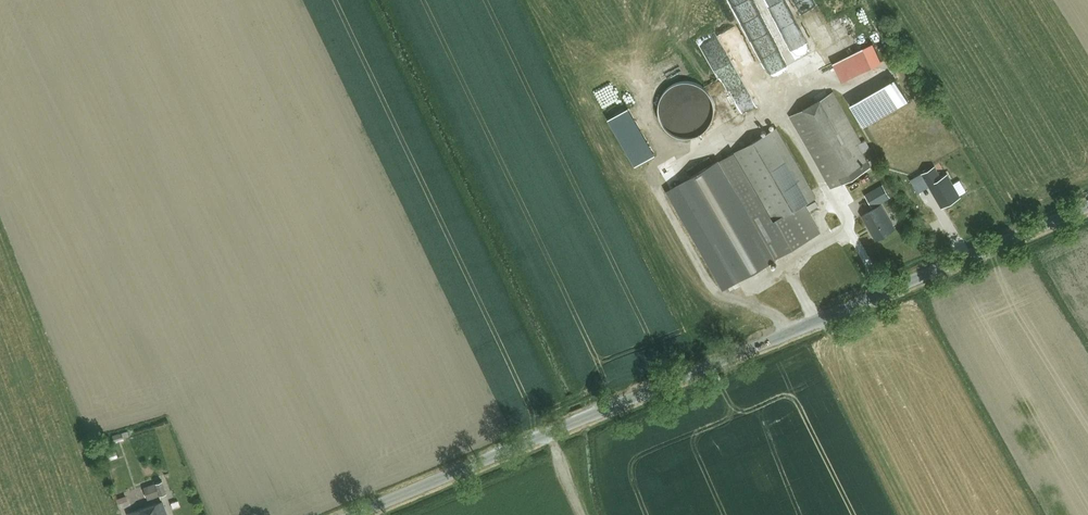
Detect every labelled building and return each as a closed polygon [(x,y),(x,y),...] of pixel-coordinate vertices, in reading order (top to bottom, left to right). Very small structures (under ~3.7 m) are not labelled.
[(769,82),(791,73),(774,35),(801,23),(802,18),(795,4),(785,2),(785,0),(733,0),(769,82)] [(809,0),(802,0),(796,3),(810,29),(811,29),(819,44),(830,38),(809,0)] [(863,45),(834,61),(843,79),(872,63),(863,45)] [(895,77),(850,101),(864,125),(908,102),(895,77)] [(836,91),(792,114),(831,186),(875,163),(836,91)] [(729,159),(780,254),(822,232),(805,202),(813,198),(779,133),(729,159)] [(729,159),(681,185),(732,280),(780,254),(729,159)] [(890,196),(883,183),(867,192),(873,205),(890,196)] [(884,202),(862,214),(875,239),(897,227),(884,202)] [(113,434),(115,442),(130,438),(128,430),(113,434)] [(158,494),(166,492),(163,480),(155,483),(158,494)] [(155,483),(143,487),(148,500),(159,496),(158,494),(155,483)] [(120,507),(129,503),(126,494),(116,498),(120,507)] [(128,512),(129,514),(168,514),(163,500),(128,512)]
